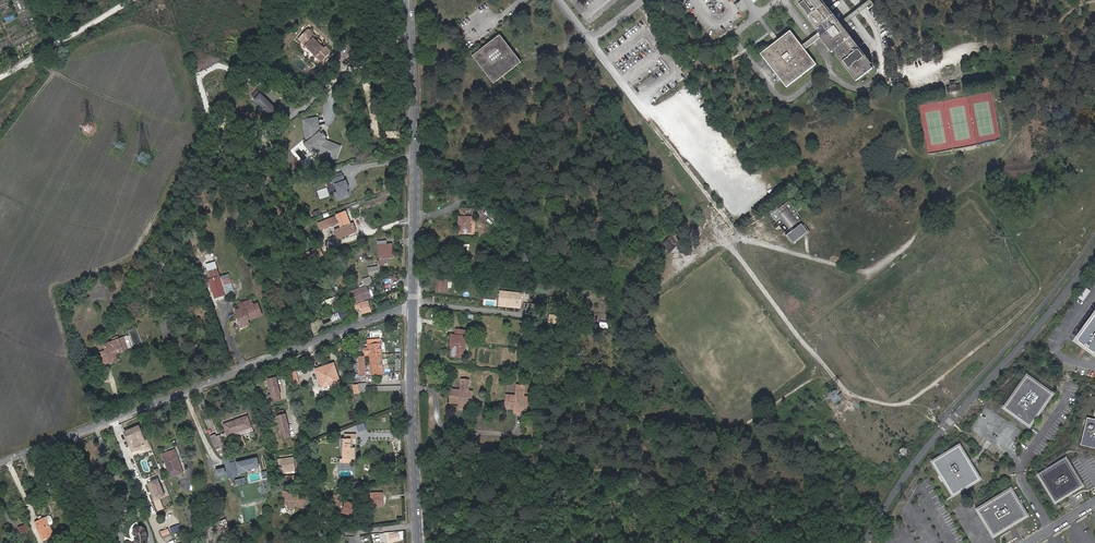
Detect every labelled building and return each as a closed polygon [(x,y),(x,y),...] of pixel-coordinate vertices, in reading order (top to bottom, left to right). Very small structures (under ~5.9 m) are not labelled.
[(838,23),(831,14),(820,0),(799,0),(797,2),(817,28),(822,24),(824,28),(817,34),(819,38),(831,53),(834,51),(857,81),(873,69),(866,60),(840,26),(838,23)] [(872,2),(872,0),(868,0),(868,1),(838,23),(840,26),(872,2)] [(812,43),(809,40),(802,46),(790,31),(760,54),(786,88),(816,65),(804,49),(812,43)] [(316,36),(313,33),(303,43),(308,49),(312,49),(313,47),(316,50),(314,51),(314,55),(316,57),(319,55),(324,60),(332,52),(326,46),(324,48),(321,45),(318,42),(314,38),(316,36)] [(472,56),(494,83),(522,62),(500,34),(472,56)] [(818,39),(819,38),(817,34),(815,35),(812,37),(810,39),(809,40),(812,43),(813,43),(815,41),(818,39)] [(250,96),(271,116),(278,109),(257,89),(250,96)] [(315,119),(303,121),(305,129),(306,129),(308,138),(310,141),(309,142),(307,143),(311,147),(314,148),(316,150),(317,149),(319,151),(331,156),(330,158),(335,160),(341,147),(327,141),(325,139),(325,138),(324,139),(321,136),(322,135),(320,133),(319,126),(317,127),(315,119)] [(307,143),(305,145),(312,153),(316,150),(314,148),(311,147),(307,143)] [(319,153),(330,158),(331,156),(319,151),(317,149),(316,150),(319,153)] [(333,192),(336,199),(352,194),(345,175),(332,179),(336,191),(333,192)] [(319,199),(329,196),(327,188),(316,190),(319,199)] [(793,217),(797,222),(802,219),(797,212),(803,207),(799,203),(793,208),(788,201),(781,207),(785,211),(787,209),(788,210),(790,209),(791,210),(789,211),(792,216),(794,214),(794,215),(793,217)] [(774,205),(767,210),(771,215),(777,210),(774,205)] [(484,213),(493,221),(498,214),(489,207),(484,213)] [(459,216),(459,232),(471,232),(471,216),(470,216),(470,208),(460,208),(460,216),(459,216)] [(776,221),(771,225),(775,229),(779,226),(784,232),(789,229),(785,223),(783,225),(782,223),(784,222),(781,218),(779,219),(778,218),(780,217),(779,216),(781,214),(778,209),(777,210),(771,215),(776,221)] [(337,239),(355,232),(353,226),(351,226),(350,225),(345,212),(335,215),(336,217),(317,224),(320,230),(338,223),(340,228),(334,231),(337,239)] [(801,224),(786,235),(792,243),(807,232),(802,226),(801,224)] [(791,244),(792,246),(809,233),(803,225),(802,226),(807,232),(792,243),(791,244)] [(531,238),(523,231),(517,237),(525,244),(531,238)] [(663,243),(672,251),(679,244),(670,236),(663,243)] [(195,259),(205,258),(202,240),(192,241),(195,259)] [(389,250),(389,245),(385,245),(385,241),(378,242),(380,265),(387,265),(387,258),(392,258),(392,249),(389,250)] [(215,298),(235,292),(229,273),(220,276),(216,261),(205,264),(215,298)] [(370,276),(362,279),(364,286),(366,285),(372,283),(370,276)] [(361,288),(350,292),(354,303),(371,297),(367,288),(362,290),(361,288)] [(522,293),(499,291),(497,307),(520,310),(522,293)] [(328,299),(330,304),(340,302),(338,296),(328,299)] [(252,301),(240,305),(241,309),(245,308),(246,309),(254,306),(252,301)] [(354,305),(355,308),(360,307),(362,312),(365,312),(370,311),(367,301),(362,303),(362,302),(354,305)] [(246,309),(245,308),(241,309),(237,311),(239,318),(242,326),(242,327),(250,325),(248,320),(251,319),(250,317),(253,316),(254,318),(254,319),(262,316),(258,305),(254,306),(246,309)] [(332,321),(340,318),(339,312),(330,315),(332,321)] [(1079,335),(1078,338),(1084,343),(1086,341),(1089,343),(1087,345),(1094,350),(1094,349),(1094,312),(1079,335)] [(549,314),(548,324),(560,324),(561,315),(549,314)] [(463,358),(466,336),(454,335),(452,357),(463,358)] [(111,352),(122,348),(123,351),(128,349),(126,343),(124,338),(105,345),(107,351),(100,353),(105,365),(112,362),(113,359),(111,352)] [(371,356),(372,375),(383,374),(380,344),(368,346),(369,356),(371,356)] [(118,361),(115,353),(123,351),(122,348),(111,352),(113,359),(112,362),(112,363),(118,361)] [(316,372),(321,387),(339,381),(334,366),(316,372)] [(296,384),(300,383),(297,371),(292,373),(296,384)] [(267,378),(271,397),(272,396),(279,395),(275,376),(274,376),(267,378)] [(1004,408),(1030,426),(1039,412),(1037,410),(1040,406),(1042,408),(1052,394),(1027,376),(1004,408)] [(451,390),(450,402),(459,403),(462,403),(462,408),(466,409),(467,404),(471,404),(473,392),(468,392),(469,380),(462,379),(461,391),(451,390)] [(507,395),(505,407),(515,408),(518,408),(517,414),(522,414),(522,409),(527,409),(528,398),(523,397),(524,385),(517,385),(516,396),(507,395)] [(245,413),(221,421),(225,431),(234,428),(238,427),(240,431),(250,427),(245,413)] [(277,415),(276,415),(280,433),(288,431),(289,431),(284,413),(283,413),(277,415)] [(1094,447),(1094,418),(1088,416),(1082,444),(1094,447)] [(139,427),(124,433),(129,447),(142,443),(145,451),(149,449),(146,441),(144,441),(139,427)] [(208,431),(213,446),(219,444),(218,441),(217,442),(213,430),(208,431)] [(343,438),(343,459),(352,459),(355,459),(355,448),(353,448),(351,448),(351,444),(352,444),(352,439),(353,439),(356,439),(356,434),(345,434),(345,439),(343,438)] [(88,446),(90,451),(98,448),(101,454),(105,452),(100,442),(88,446)] [(129,447),(131,453),(144,448),(142,443),(129,447)] [(959,445),(933,461),(953,494),(979,478),(970,463),(968,465),(965,461),(968,459),(959,445)] [(181,473),(173,451),(161,455),(169,477),(181,473)] [(256,457),(213,467),(216,478),(259,468),(256,457)] [(294,457),(279,459),(281,471),(286,470),(285,469),(295,467),(294,457)] [(1070,490),(1071,492),(1082,486),(1066,459),(1040,475),(1056,502),(1067,495),(1065,492),(1070,490)] [(147,483),(154,501),(167,496),(159,478),(147,483)] [(993,536),(1008,527),(1006,524),(1011,522),(1012,524),(1027,516),(1011,489),(977,510),(993,536)] [(306,497),(303,496),(297,494),(297,496),(292,494),(284,491),(281,498),(285,500),(284,502),(289,503),(289,505),(288,506),(295,508),(296,505),(302,507),(304,503),(306,497)] [(383,493),(371,493),(371,506),(381,506),(380,501),(383,501),(383,493)] [(354,504),(346,501),(342,512),(351,515),(354,504)] [(53,536),(47,522),(45,518),(35,522),(43,540),(48,538),(53,536)] [(173,534),(182,529),(180,523),(170,528),(173,534)] [(30,536),(25,524),(18,527),(23,539),(30,536)] [(135,538),(135,539),(135,540),(134,542),(146,542),(147,539),(146,534),(144,530),(144,529),(142,528),(140,527),(138,527),(137,527),(135,529),(134,531),(134,533),(135,536),(135,538)] [(161,531),(163,536),(171,533),(169,528),(161,531)]
